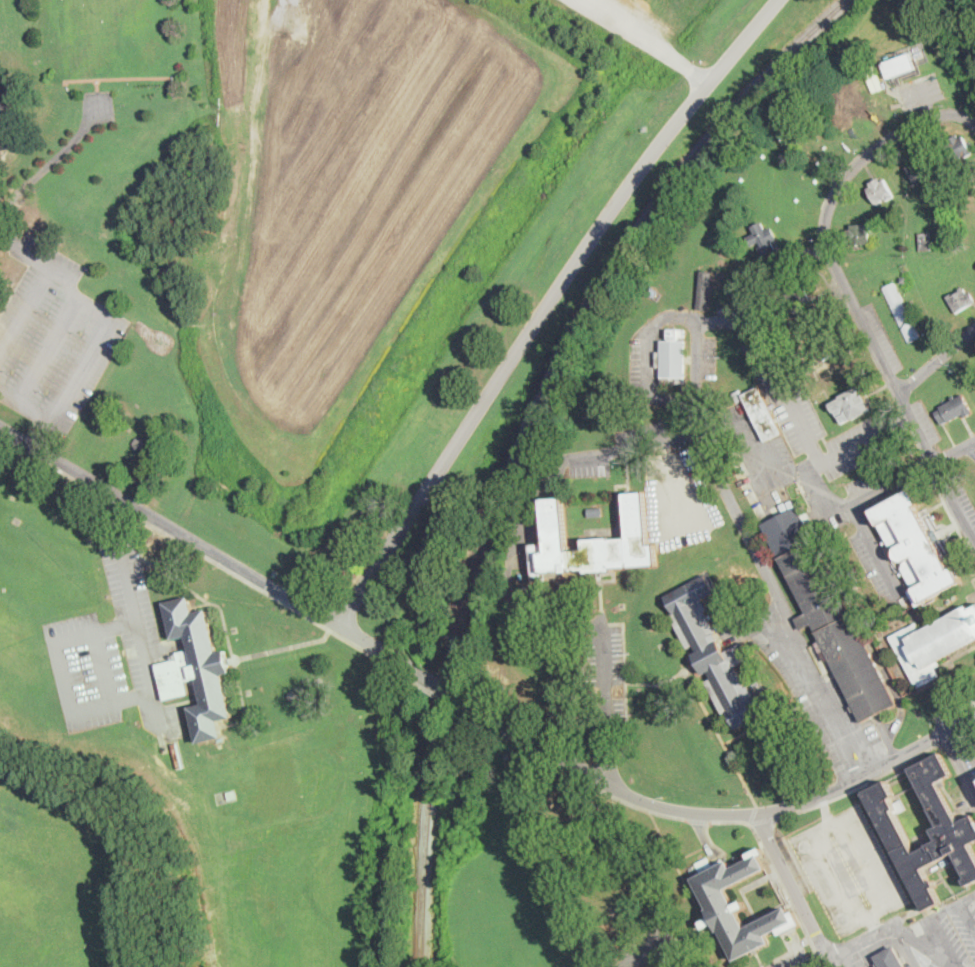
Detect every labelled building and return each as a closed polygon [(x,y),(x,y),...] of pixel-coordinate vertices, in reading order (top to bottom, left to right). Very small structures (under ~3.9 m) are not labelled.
[(888,77),(883,62),(911,51),(917,67),(888,77)] [(958,135),(960,138),(964,136),(973,154),(967,157),(966,156),(955,161),(947,145),(950,144),(948,140),(958,135)] [(919,156),(921,160),(925,158),(934,175),(927,179),(925,177),(915,182),(907,167),(911,165),(909,162),(919,156)] [(879,178),(881,182),(886,179),(895,197),(887,201),(887,200),(876,205),(868,189),(872,187),(870,183),(879,178)] [(762,222),(766,230),(771,227),(777,239),(772,242),(776,249),(762,256),(758,248),(760,247),(759,243),(752,247),(747,237),(755,233),(752,227),(762,222)] [(870,233),(870,244),(853,245),(852,240),(849,240),(849,230),(852,229),(852,225),(871,224),(872,233),(870,233)] [(932,251),(921,251),(919,233),(931,233),(932,251)] [(740,252),(738,258),(731,255),(733,250),(740,252)] [(713,273),(709,310),(697,309),(698,300),(702,272),(713,273)] [(767,281),(760,284),(757,276),(763,273),(767,281)] [(803,282),(811,297),(813,296),(816,303),(798,312),(793,303),(792,304),(787,294),(791,293),(789,289),(803,282)] [(892,282),(892,283),(894,282),(920,337),(909,343),(882,288),(884,287),(884,285),(885,284),(886,286),(890,283),(890,282),(892,282)] [(971,292),(974,299),(974,303),(957,314),(947,297),(955,292),(956,295),(965,289),(968,294),(971,292)] [(685,362),(685,381),(661,381),(661,365),(657,365),(657,350),(662,350),(662,339),(669,339),(669,328),(686,328),(685,362)] [(836,347),(837,348),(840,346),(842,352),(825,360),(821,352),(819,353),(814,343),(817,342),(816,338),(829,331),(836,347)] [(864,386),(868,394),(874,406),(870,408),(871,409),(842,424),(836,411),(834,412),(829,403),(841,397),(840,395),(858,386),(859,388),(864,386)] [(781,434),(766,441),(744,394),(760,387),(782,433),(781,434)] [(745,398),(738,401),(734,392),(741,389),(745,398)] [(974,413),(967,417),(965,417),(963,414),(943,425),(936,411),(941,408),(941,406),(963,394),(974,413)] [(144,448),(138,448),(134,443),(137,437),(143,437),(147,442),(144,448)] [(927,516),(936,532),(941,529),(948,541),(941,544),(954,569),(958,567),(966,582),(922,606),(914,591),(918,589),(905,565),(908,563),(908,562),(903,558),(901,556),(901,553),(901,549),(898,543),(894,545),(876,510),(913,490),(917,488),(925,504),(922,506),(927,516)] [(646,492),(649,545),(657,545),(658,565),(614,568),(614,572),(587,573),(587,570),(546,572),(546,577),(533,578),(531,545),(545,544),(543,499),(564,497),(567,551),(585,550),(584,539),(611,537),(612,539),(628,538),(625,493),(646,492)] [(603,516),(589,517),(588,508),(603,507),(603,516)] [(807,527),(879,669),(897,704),(862,722),(831,660),(826,663),(816,644),(820,641),(812,625),(800,630),(794,619),(806,613),(762,525),(797,507),(807,527)] [(715,634),(724,652),(742,642),(751,658),(735,667),(746,687),(749,686),(755,697),(768,690),(777,707),(737,729),(728,712),(724,714),(707,682),(712,679),(708,671),(703,674),(693,654),(698,651),(694,645),(688,648),(671,615),(675,614),(666,596),(706,575),(715,592),(702,600),(708,611),(705,612),(717,633),(715,634)] [(193,610),(194,613),(207,609),(218,652),(226,650),(232,673),(224,675),(234,718),(220,721),(223,737),(198,743),(189,708),(202,704),(196,679),(186,682),(189,694),(166,700),(157,665),(180,659),(178,653),(191,650),(187,636),(174,639),(165,603),(190,597),(193,610)] [(970,609),(974,607),(974,641),(938,660),(941,665),(936,668),(940,676),(918,688),(891,637),(917,623),(921,630),(968,605),(970,609)] [(180,750),(173,751),(171,743),(178,741),(180,750)] [(962,823),(974,816),(974,844),(974,845),(974,847),(974,885),(971,887),(968,881),(971,879),(958,853),(927,870),(934,883),(938,881),(940,887),(937,888),(945,903),(929,912),(871,799),(869,795),(870,792),(890,781),(899,797),(895,799),(900,810),(897,811),(920,854),(943,842),(937,830),(944,826),(914,769),(944,753),(955,775),(941,782),(962,823)] [(238,797),(229,799),(227,791),(237,790),(238,797)] [(761,856),(768,869),(728,889),(747,927),(787,907),(790,914),(795,911),(801,925),(781,935),(778,930),(768,935),(772,943),(736,961),(721,931),(719,932),(715,924),(705,929),(702,923),(711,918),(707,910),(710,909),(695,879),(730,862),(733,868),(751,859),(749,854),(762,848),(765,853),(761,856)] [(894,946),(906,966),(877,966),(880,965),(875,957),(894,946)]
